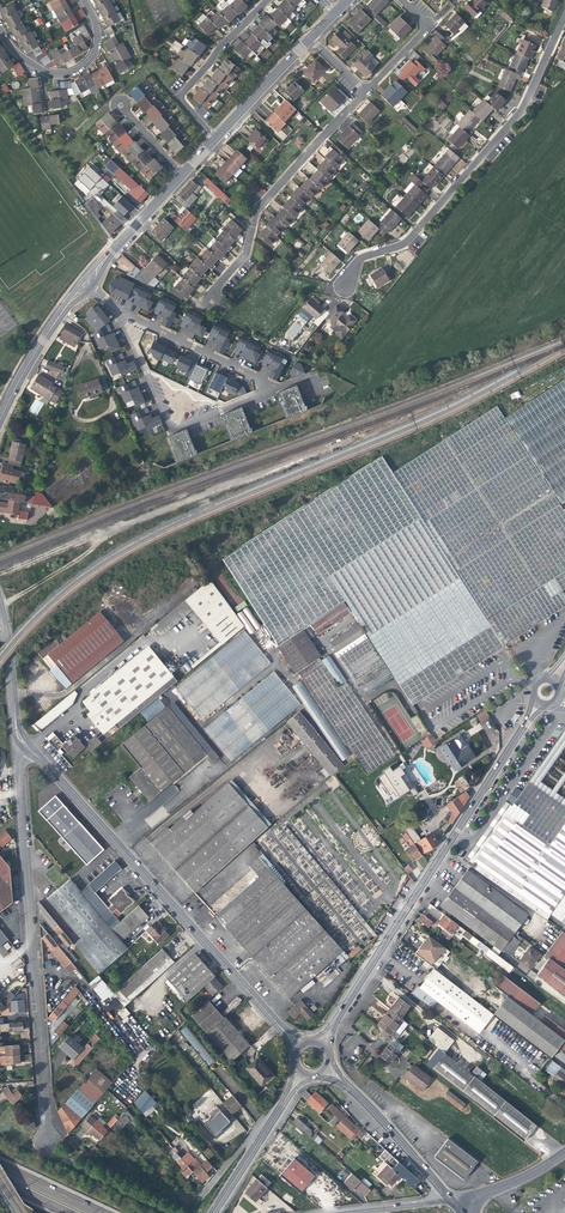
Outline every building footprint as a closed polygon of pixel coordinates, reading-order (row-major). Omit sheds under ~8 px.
[(66,2),(65,0),(52,0),(46,4),(50,12),(50,11),(66,2)] [(109,0),(106,0),(96,6),(98,9),(100,13),(112,6),(109,0)] [(245,4),(242,0),(235,0),(234,2),(232,0),(229,0),(227,3),(239,15),(240,16),(244,11),(248,7),(245,4)] [(278,9),(290,21),(296,16),(292,12),(295,9),(294,8),(287,0),(285,0),(282,3),(277,8),(278,9)] [(377,14),(388,2),(386,0),(373,0),(367,5),(370,8),(367,11),(373,18),(377,14)] [(479,11),(486,4),(482,0),(473,0),(471,2),(469,5),(468,4),(465,7),(473,15),(478,9),(479,11)] [(541,7),(553,12),(558,0),(557,0),(544,0),(541,7)] [(235,19),(239,15),(227,3),(225,1),(220,7),(223,9),(220,13),(228,21),(230,23),(235,19)] [(69,7),(68,6),(66,2),(50,11),(55,19),(58,17),(71,10),(69,7)] [(3,8),(0,10),(0,11),(2,15),(4,18),(16,11),(12,3),(3,8)] [(116,13),(112,6),(100,13),(102,16),(104,20),(116,13)] [(73,14),(74,17),(83,12),(82,9),(73,14)] [(275,12),(270,17),(278,25),(280,27),(283,24),(286,27),(292,22),(290,21),(278,9),(275,12)] [(478,9),(473,15),(477,18),(482,13),(479,11),(478,9)] [(74,17),(73,14),(72,12),(71,10),(58,17),(62,24),(74,17)] [(20,18),(16,11),(4,18),(6,22),(8,25),(20,18)] [(224,25),(228,21),(220,13),(218,11),(215,15),(211,11),(206,16),(217,27),(219,29),(224,25)] [(369,20),(360,11),(358,12),(359,13),(357,15),(356,14),(353,17),(348,23),(357,32),(369,20)] [(74,17),(76,20),(85,15),(83,12),(74,17)] [(121,21),(116,13),(104,20),(106,24),(108,28),(111,26),(121,21)] [(467,23),(457,13),(451,19),(445,25),(454,33),(464,23),(466,24),(467,23)] [(213,31),(217,27),(206,16),(204,14),(199,19),(202,22),(199,26),(209,36),(213,31)] [(377,14),(373,18),(383,27),(386,24),(377,14)] [(260,25),(272,37),(278,31),(274,28),(278,25),(270,17),(268,15),(264,19),(259,24),(260,25)] [(37,26),(43,22),(40,17),(34,21),(37,26)] [(76,20),(74,17),(62,24),(66,31),(79,24),(77,22),(76,20)] [(24,25),(20,18),(8,25),(10,29),(12,32),(24,25)] [(401,38),(409,30),(403,25),(404,24),(398,18),(389,27),(401,38)] [(77,28),(79,32),(86,28),(84,24),(77,28)] [(28,33),(24,25),(12,32),(14,36),(16,40),(18,38),(28,33)] [(252,34),(261,43),(265,40),(268,43),(270,42),(273,39),(273,38),(272,37),(260,25),(256,29),(252,33),(252,34)] [(21,43),(22,46),(35,39),(31,31),(28,33),(18,38),(21,43)] [(340,48),(348,40),(339,32),(335,36),(332,40),(340,48)] [(431,38),(433,40),(436,38),(444,45),(448,41),(438,32),(431,38)] [(244,43),(255,54),(258,56),(263,51),(259,48),(263,44),(261,43),(252,34),(249,38),(244,43)] [(77,46),(84,42),(83,39),(81,36),(80,35),(73,39),(77,46)] [(203,51),(207,47),(192,36),(185,47),(198,56),(199,57),(203,51)] [(436,38),(433,40),(429,45),(423,51),(432,59),(436,55),(444,46),(444,45),(436,38)] [(27,53),(32,50),(38,47),(39,46),(35,39),(22,46),(25,49),(27,53)] [(104,43),(108,51),(116,47),(111,39),(104,43)] [(523,39),(517,53),(529,58),(531,59),(533,55),(531,55),(533,52),(536,45),(523,39)] [(178,52),(183,46),(175,40),(170,47),(178,52)] [(272,44),(270,42),(268,43),(265,40),(261,43),(263,44),(267,49),(272,44)] [(348,40),(340,48),(337,51),(344,58),(354,47),(348,40)] [(250,59),(255,54),(244,43),(242,41),(238,45),(233,50),(243,59),(246,56),(250,59)] [(89,50),(84,42),(77,46),(69,50),(73,58),(81,53),(89,50)] [(123,43),(116,47),(108,51),(110,55),(112,58),(126,49),(123,43)] [(564,63),(564,43),(561,51),(557,59),(558,60),(564,63)] [(195,61),(198,56),(185,47),(184,46),(176,56),(190,66),(191,67),(195,61)] [(49,52),(53,59),(61,55),(57,48),(49,52)] [(116,66),(124,62),(131,58),(126,49),(112,58),(114,62),(116,66)] [(69,50),(61,55),(53,59),(57,67),(66,62),(73,58),(69,50)] [(371,55),(367,51),(354,65),(360,70),(365,76),(374,67),(367,60),(371,55)] [(526,66),(529,58),(517,53),(516,53),(510,66),(509,66),(507,69),(520,75),(522,71),(523,72),(526,66)] [(186,71),(190,66),(176,56),(175,55),(168,66),(182,76),(186,71)] [(436,55),(432,59),(437,64),(440,60),(436,55)] [(8,58),(0,64),(0,70),(2,73),(12,67),(13,66),(11,62),(8,58)] [(223,64),(219,69),(233,79),(234,80),(241,69),(226,59),(223,64)] [(412,63),(419,71),(421,73),(425,69),(415,60),(412,63)] [(314,81),(323,71),(321,69),(322,67),(315,61),(310,66),(304,72),(314,81)] [(414,76),(419,71),(412,63),(410,61),(405,66),(400,71),(401,72),(402,74),(406,77),(415,86),(419,82),(414,76)] [(124,62),(116,66),(121,74),(129,70),(124,62)] [(103,69),(99,71),(106,83),(113,79),(106,67),(103,69)] [(214,74),(210,79),(224,89),(225,89),(233,79),(219,69),(218,69),(214,74)] [(518,79),(520,75),(507,69),(506,69),(498,86),(510,92),(513,84),(516,78),(518,79)] [(95,73),(91,75),(98,87),(98,88),(106,83),(99,71),(95,73)] [(90,91),(98,87),(91,75),(89,73),(86,75),(82,77),(89,89),(90,91)] [(81,93),(89,89),(82,77),(79,79),(75,81),(81,93)] [(29,79),(30,88),(39,87),(38,78),(29,79)] [(205,83),(202,88),(215,98),(217,99),(224,89),(210,79),(209,78),(205,83)] [(135,99),(138,103),(150,93),(151,92),(142,81),(129,93),(135,99)] [(304,91),(295,82),(289,87),(285,92),(293,101),(304,91)] [(393,106),(406,93),(394,82),(390,86),(392,88),(389,90),(383,96),(393,106)] [(39,87),(30,88),(22,89),(23,97),(40,95),(39,91),(39,87)] [(208,108),(215,98),(202,88),(201,87),(197,92),(193,98),(208,108)] [(345,98),(333,87),(320,100),(332,112),(339,104),(345,98)] [(52,101),(60,99),(68,98),(67,89),(65,90),(61,90),(50,92),(51,96),(52,101)] [(495,92),(486,103),(492,108),(496,111),(501,105),(505,101),(495,92)] [(150,93),(138,103),(137,104),(141,109),(145,113),(146,112),(158,102),(150,93)] [(406,93),(393,106),(397,109),(409,96),(406,93)] [(25,106),(32,105),(41,104),(40,99),(40,95),(23,97),(25,106)] [(60,99),(52,101),(53,110),(61,109),(60,99)] [(280,107),(274,113),(284,122),(296,109),(286,100),(280,107)] [(488,114),(492,108),(486,103),(483,100),(472,112),(479,118),(481,121),(488,114)] [(158,102),(146,112),(150,117),(155,122),(166,112),(168,111),(159,101),(158,102)] [(443,111),(447,105),(442,101),(438,107),(443,111)] [(379,111),(370,102),(364,108),(358,115),(367,124),(379,111)] [(41,104),(32,105),(33,114),(42,113),(41,104)] [(456,124),(459,127),(469,135),(472,132),(469,130),(473,125),(479,118),(472,112),(469,110),(456,124)] [(166,112),(155,122),(153,123),(158,128),(162,132),(173,122),(174,121),(166,112)] [(286,123),(284,122),(274,113),(271,117),(266,123),(277,133),(286,123)] [(397,117),(414,133),(417,130),(400,113),(397,117)] [(104,134),(105,133),(116,124),(112,119),(108,114),(95,124),(104,134)] [(49,116),(50,125),(60,124),(58,115),(49,116)] [(50,125),(49,116),(45,117),(40,117),(42,131),(51,129),(50,125)] [(116,124),(105,133),(113,143),(125,133),(126,132),(122,127),(118,122),(116,124)] [(173,122),(162,132),(160,133),(165,139),(169,143),(181,133),(182,132),(173,122)] [(362,132),(353,123),(345,130),(337,139),(346,148),(362,132)] [(463,142),(469,135),(459,127),(447,140),(457,149),(463,142)] [(268,140),(258,130),(254,135),(253,134),(251,136),(248,140),(252,143),(251,145),(254,148),(258,149),(263,143),(264,145),(268,140)] [(125,133),(113,143),(112,144),(121,154),(122,153),(133,143),(130,139),(125,133)] [(181,133),(169,143),(168,144),(172,149),(176,154),(189,143),(181,133)] [(133,143),(122,153),(130,162),(131,161),(143,151),(139,147),(135,142),(133,143)] [(328,154),(324,158),(335,168),(343,159),(330,147),(327,151),(329,153),(328,154)] [(143,151),(131,161),(140,171),(141,170),(153,160),(149,156),(144,150),(143,151)] [(215,175),(224,184),(230,178),(247,159),(238,151),(234,154),(226,163),(219,170),(215,175)] [(446,153),(433,167),(443,176),(450,168),(456,161),(446,153)] [(321,165),(316,169),(327,179),(336,169),(335,168),(324,158),(323,158),(320,161),(322,163),(321,165)] [(129,187),(131,184),(134,181),(131,178),(111,159),(105,165),(129,187)] [(154,159),(153,160),(141,170),(149,179),(162,168),(158,164),(154,159)] [(433,167),(421,181),(424,184),(430,189),(433,185),(434,186),(438,181),(443,176),(433,167)] [(313,175),(309,180),(319,188),(320,189),(328,180),(327,179),(316,169),(315,168),(312,172),(314,174),(313,175)] [(409,180),(411,182),(419,189),(424,184),(421,181),(414,175),(409,180)] [(304,184),(299,188),(309,197),(310,198),(319,188),(309,180),(306,177),(303,180),(305,182),(304,184)] [(209,187),(211,189),(215,185),(207,178),(204,181),(209,187)] [(230,178),(224,184),(228,187),(234,182),(230,178)] [(186,187),(194,195),(201,187),(192,180),(186,187)] [(368,184),(365,181),(360,187),(363,190),(368,184)] [(426,195),(419,189),(411,182),(404,191),(407,194),(419,204),(423,199),(426,195)] [(145,191),(137,183),(133,187),(129,192),(140,203),(143,199),(145,200),(146,199),(147,198),(145,197),(148,194),(145,191)] [(231,200),(215,185),(211,189),(227,204),(231,200)] [(294,192),(290,197),(301,207),(309,197),(299,188),(296,185),(292,189),(295,191),(294,192)] [(194,195),(186,187),(181,192),(175,199),(182,206),(185,209),(186,209),(197,197),(194,195)] [(97,193),(94,197),(119,219),(122,215),(97,193)] [(413,210),(419,204),(407,194),(395,207),(407,217),(413,210)] [(113,205),(124,217),(134,208),(122,196),(113,205)] [(286,203),(282,207),(293,217),(302,207),(301,207),(290,197),(289,196),(285,199),(288,201),(286,203)] [(86,204),(98,219),(101,217),(98,212),(101,209),(93,199),(86,204)] [(279,213),(275,217),(285,226),(286,227),(294,218),(293,217),(282,207),(281,206),(278,209),(280,212),(279,213)] [(382,223),(393,211),(389,208),(379,220),(382,223)] [(179,225),(190,213),(186,209),(185,209),(181,213),(179,216),(177,218),(173,215),(170,217),(179,225)] [(211,211),(208,214),(214,220),(217,216),(211,211)] [(393,211),(382,223),(378,228),(385,234),(389,229),(390,230),(395,225),(401,219),(393,211)] [(179,225),(185,230),(196,218),(190,213),(179,225)] [(101,225),(110,234),(116,229),(121,223),(112,214),(101,225)] [(269,221),(265,226),(276,236),(285,226),(275,217),(272,214),(269,218),(271,220),(269,221)] [(173,228),(163,219),(159,224),(152,232),(161,241),(173,228)] [(373,234),(378,228),(368,219),(357,232),(367,241),(373,234)] [(234,239),(237,235),(239,233),(242,230),(231,220),(223,229),(224,230),(234,239)] [(277,237),(276,236),(265,226),(264,225),(261,228),(263,230),(261,232),(258,236),(269,246),(277,237)] [(227,249),(230,246),(232,244),(235,240),(234,239),(224,230),(216,240),(217,241),(227,249)] [(358,240),(348,232),(337,244),(347,253),(352,247),(358,240)] [(219,260),(223,256),(224,254),(228,250),(227,249),(217,241),(208,250),(218,259),(219,260)] [(210,268),(213,264),(215,262),(218,259),(208,250),(207,249),(199,259),(208,267),(210,268)] [(340,261),(330,252),(319,264),(329,273),(335,267),(340,261)] [(151,261),(145,267),(154,276),(166,264),(157,255),(151,261)] [(120,260),(131,270),(132,271),(135,268),(123,257),(120,260)] [(200,277),(203,273),(205,271),(208,267),(199,259),(198,258),(189,267),(190,268),(200,277)] [(154,276),(145,267),(144,266),(140,270),(137,274),(133,278),(146,285),(154,276)] [(193,287),(196,283),(198,281),(201,278),(200,277),(190,268),(182,278),(183,279),(193,287)] [(389,280),(382,268),(377,271),(370,275),(377,287),(389,280)] [(126,275),(133,278),(137,274),(134,271),(133,272),(132,271),(131,270),(129,272),(126,275)] [(149,291),(119,276),(117,279),(114,278),(111,282),(110,286),(109,292),(111,293),(116,295),(122,284),(124,285),(120,293),(128,297),(130,292),(136,295),(135,299),(133,303),(137,305),(137,306),(144,309),(148,311),(152,302),(146,298),(149,291)] [(187,293),(189,294),(190,292),(194,288),(193,287),(183,279),(172,292),(181,300),(184,296),(187,293)] [(130,292),(128,297),(126,300),(129,301),(131,302),(133,298),(135,299),(136,295),(130,292)] [(176,304),(161,296),(157,304),(164,307),(162,311),(160,316),(164,318),(160,324),(165,327),(168,328),(176,313),(173,311),(176,304)] [(318,304),(311,298),(302,308),(315,319),(324,309),(318,304)] [(164,307),(157,304),(153,312),(155,314),(158,315),(160,310),(162,311),(164,307)] [(87,317),(85,319),(95,332),(100,329),(107,323),(102,316),(95,321),(93,320),(103,312),(98,306),(92,308),(89,310),(87,312),(85,314),(87,317)] [(333,324),(334,323),(340,315),(342,312),(335,306),(325,318),(333,324)] [(203,317),(187,309),(184,317),(191,320),(189,325),(187,329),(191,331),(190,331),(196,334),(202,337),(206,327),(200,324),(203,317)] [(110,321),(103,312),(93,320),(95,321),(102,316),(107,323),(110,321)] [(346,320),(340,328),(337,332),(335,334),(341,339),(356,320),(352,317),(349,314),(345,319),(346,320)] [(334,323),(340,328),(346,320),(345,319),(340,315),(334,323)] [(187,324),(189,325),(191,320),(184,317),(180,325),(183,327),(185,328),(187,324)] [(230,330),(215,322),(211,330),(217,333),(216,337),(214,341),(218,343),(214,350),(219,352),(222,354),(230,339),(227,337),(230,330)] [(292,338),(302,328),(296,322),(285,332),(292,338)] [(107,323),(100,329),(103,337),(107,335),(107,333),(111,331),(109,327),(107,323)] [(330,327),(337,332),(340,328),(334,323),(333,324),(330,327)] [(74,346),(82,333),(67,325),(64,331),(61,336),(68,341),(67,342),(74,346)] [(191,340),(194,334),(180,327),(178,333),(191,340)] [(95,332),(92,333),(100,349),(107,346),(111,352),(120,348),(117,342),(115,337),(114,337),(112,333),(107,335),(103,337),(100,329),(95,332)] [(214,336),(216,337),(217,333),(211,330),(207,338),(209,339),(212,341),(214,336)] [(257,343),(241,335),(238,343),(244,346),(242,350),(241,354),(245,356),(245,357),(250,360),(256,363),(260,354),(254,350),(257,343)] [(146,372),(150,370),(136,339),(132,341),(146,372)] [(156,343),(151,340),(146,351),(157,356),(162,345),(156,343)] [(242,350),(244,346),(238,343),(234,351),(237,353),(239,354),(240,350),(242,350)] [(171,350),(165,348),(160,358),(171,364),(176,353),(171,350)] [(271,378),(276,380),(284,365),(281,363),(284,356),(269,348),(265,356),(272,359),(270,363),(268,368),(272,369),(269,376),(271,378)] [(74,355),(70,353),(65,364),(69,365),(74,355)] [(121,353),(113,357),(116,364),(120,362),(119,360),(123,358),(122,355),(121,353)] [(188,359),(181,355),(176,366),(187,371),(185,374),(190,376),(196,363),(188,359)] [(268,362),(270,363),(272,359),(265,356),(261,364),(266,367),(268,362)] [(120,373),(116,364),(113,357),(105,360),(112,376),(120,373)] [(120,362),(116,364),(120,373),(121,376),(137,369),(135,363),(133,361),(127,364),(125,360),(120,362)] [(48,361),(46,368),(62,374),(65,367),(48,361)] [(301,364),(296,361),(290,373),(296,376),(300,374),(305,372),(301,364)] [(201,365),(196,363),(190,376),(189,379),(200,384),(207,370),(204,368),(201,366),(201,365)] [(221,375),(216,372),(209,387),(220,393),(222,388),(227,378),(221,375)] [(30,388),(45,397),(46,395),(51,398),(57,388),(52,385),(53,383),(39,375),(35,380),(30,388)] [(233,380),(227,378),(222,388),(233,394),(235,393),(240,383),(233,380)] [(78,386),(80,390),(83,389),(86,397),(102,392),(98,379),(78,386)] [(133,400),(129,391),(128,389),(132,387),(136,385),(136,384),(134,380),(118,388),(125,403),(133,400)] [(505,418),(559,503),(564,499),(564,380),(505,418)] [(284,406),(289,417),(307,410),(307,409),(307,405),(305,405),(298,388),(294,389),(293,386),(288,388),(279,392),(282,400),(280,401),(282,407),(284,406)] [(133,389),(129,391),(133,400),(136,407),(145,402),(143,398),(140,391),(139,391),(137,387),(133,389)] [(495,406),(393,472),(504,645),(538,623),(564,606),(564,594),(563,591),(562,590),(564,588),(564,515),(495,406)] [(147,407),(138,411),(141,418),(146,416),(145,414),(149,412),(148,409),(147,407)] [(229,428),(234,440),(252,432),(252,431),(252,428),(250,427),(243,410),(239,411),(238,408),(232,411),(224,414),(227,422),(225,423),(224,423),(227,429),(229,428)] [(138,431),(146,427),(141,418),(138,411),(130,415),(138,431)] [(146,416),(141,418),(146,427),(147,430),(162,423),(160,419),(159,415),(152,419),(150,414),(146,416)] [(178,433),(169,436),(172,445),(169,446),(171,451),(174,450),(179,462),(197,454),(197,450),(196,450),(188,432),(184,434),(183,431),(178,433)] [(11,452),(8,463),(14,465),(20,467),(26,444),(23,444),(15,442),(13,441),(11,452)] [(293,519),(412,704),(502,646),(383,461),(293,519)] [(13,468),(14,465),(8,463),(4,462),(2,471),(1,475),(3,476),(1,482),(9,484),(10,482),(18,484),(21,471),(13,468)] [(9,501),(20,502),(25,503),(26,495),(5,492),(5,494),(0,493),(0,499),(9,501)] [(26,495),(25,503),(33,504),(34,496),(26,495)] [(9,501),(9,503),(0,502),(0,512),(18,514),(19,511),(20,502),(9,501)] [(28,512),(19,511),(18,514),(18,519),(27,520),(28,512)] [(277,646),(310,624),(343,601),(293,519),(220,562),(232,580),(248,603),(252,609),(268,633),(273,640),(275,643),(277,646)] [(185,599),(193,609),(216,636),(222,644),(244,626),(235,612),(210,579),(185,599)] [(164,633),(193,609),(185,599),(142,634),(145,637),(164,633)] [(310,624),(311,625),(344,603),(343,601),(310,624)] [(266,646),(273,640),(268,633),(252,609),(248,603),(240,609),(266,646)] [(351,613),(344,603),(311,625),(318,635),(351,613)] [(240,609),(235,612),(262,652),(275,643),(273,640),(266,646),(240,609)] [(124,640),(99,611),(60,643),(56,638),(38,653),(51,669),(56,665),(62,672),(71,683),(124,640)] [(329,642),(336,652),(365,633),(359,623),(329,642)] [(296,673),(321,656),(304,630),(278,647),(288,661),(296,673)] [(202,722),(271,664),(244,631),(174,688),(202,722)] [(368,637),(365,633),(336,652),(334,654),(337,657),(368,637)] [(192,668),(222,644),(216,636),(186,661),(192,668)] [(384,662),(368,638),(338,658),(354,682),(384,662)] [(115,724),(115,725),(173,677),(174,676),(170,671),(166,667),(171,662),(164,654),(159,659),(153,651),(156,649),(153,645),(150,647),(149,646),(82,701),(106,731),(115,724)] [(329,655),(321,660),(338,686),(345,680),(346,680),(329,655)] [(363,768),(392,810),(397,807),(399,810),(404,817),(426,802),(398,760),(345,680),(338,686),(321,660),(319,658),(297,673),(346,745),(348,744),(363,768)] [(175,667),(171,662),(166,667),(170,671),(175,667)] [(275,672),(205,729),(231,762),(301,704),(275,672)] [(349,750),(346,745),(298,676),(287,684),(301,704),(339,757),(349,750)] [(177,681),(173,677),(115,725),(119,729),(177,681)] [(38,730),(39,731),(73,703),(78,690),(77,688),(31,725),(36,731),(38,730)] [(149,801),(207,754),(168,706),(122,744),(140,767),(129,776),(138,787),(149,801)] [(486,710),(477,713),(480,721),(489,718),(486,710)] [(331,777),(334,774),(344,765),(343,764),(299,711),(286,722),(331,777)] [(63,743),(55,735),(49,740),(48,741),(51,744),(56,749),(63,743)] [(91,752),(102,743),(96,735),(85,744),(91,752)] [(84,747),(74,736),(63,745),(74,757),(84,747)] [(461,765),(467,762),(466,760),(473,755),(467,746),(460,750),(452,739),(442,746),(449,757),(447,758),(454,769),(461,765)] [(440,747),(447,758),(449,757),(442,746),(440,747)] [(212,749),(207,754),(214,762),(219,758),(212,749)] [(323,768),(320,770),(326,777),(329,775),(323,768)] [(470,786),(469,785),(464,778),(459,781),(465,789),(468,787),(470,786)] [(232,779),(228,782),(268,826),(271,823),(232,779)] [(460,792),(465,789),(459,781),(455,784),(456,785),(457,787),(460,792)] [(195,892),(214,875),(221,869),(238,853),(246,846),(252,841),(268,826),(228,782),(208,800),(193,813),(190,810),(183,816),(186,819),(182,822),(180,819),(169,829),(167,827),(150,842),(168,862),(193,890),(195,892)] [(508,804),(503,811),(546,842),(549,837),(563,817),(523,789),(520,787),(508,804)] [(447,821),(451,824),(469,796),(466,791),(447,803),(449,807),(453,812),(447,821)] [(55,795),(38,811),(86,864),(103,849),(85,829),(55,795)] [(414,843),(421,854),(435,846),(438,842),(435,837),(429,828),(417,835),(404,817),(399,810),(396,812),(397,814),(395,816),(401,825),(414,843)] [(416,858),(421,854),(414,843),(401,825),(395,816),(391,811),(387,814),(406,842),(407,841),(411,845),(404,850),(412,861),(416,858)] [(563,817),(549,837),(546,842),(503,811),(470,859),(472,861),(469,864),(470,865),(508,892),(516,898),(519,894),(564,926),(564,815),(563,817)] [(4,829),(0,833),(0,846),(11,837),(9,834),(4,829)] [(258,852),(255,847),(250,852),(254,856),(258,852)] [(303,866),(297,868),(300,871),(304,871),(309,875),(309,878),(317,884),(321,882),(326,882),(324,876),(325,874),(324,869),(326,866),(326,861),(325,861),(325,853),(320,855),(318,854),(316,857),(315,857),(306,851),(302,848),(302,856),(296,858),(298,862),(300,859),(300,864),(303,866)] [(249,866),(259,877),(269,868),(272,865),(263,854),(249,866)] [(0,855),(0,911),(12,901),(12,895),(10,872),(10,867),(0,855)] [(398,861),(403,868),(406,866),(401,858),(398,861)] [(121,869),(115,861),(80,892),(112,929),(120,922),(116,917),(120,913),(126,908),(125,908),(128,905),(128,906),(133,901),(129,896),(128,897),(125,894),(126,893),(122,888),(116,893),(117,893),(114,895),(109,900),(112,903),(108,906),(95,892),(121,869)] [(406,866),(403,868),(407,873),(409,872),(412,870),(408,864),(406,866)] [(286,882),(272,865),(269,868),(284,884),(286,882)] [(238,942),(252,957),(306,908),(284,884),(269,868),(259,877),(215,916),(238,942)] [(223,871),(221,869),(214,875),(216,877),(223,871)] [(461,878),(454,887),(515,932),(517,934),(519,932),(517,930),(528,914),(467,869),(461,878)] [(128,949),(122,941),(112,929),(80,892),(69,879),(57,890),(54,892),(47,898),(80,939),(73,944),(98,974),(128,949)] [(440,906),(501,951),(502,949),(512,936),(515,932),(454,887),(451,891),(440,906)] [(204,897),(198,890),(196,892),(201,899),(204,897)] [(63,941),(58,945),(62,951),(72,942),(38,901),(39,920),(45,919),(63,941)] [(138,905),(120,922),(112,929),(122,941),(148,917),(138,905)] [(342,949),(306,908),(252,957),(272,980),(274,981),(289,998),(335,957),(341,963),(349,957),(347,955),(342,949)] [(430,924),(434,928),(436,924),(434,923),(427,917),(422,914),(422,913),(418,919),(420,921),(428,927),(430,924)] [(429,914),(427,917),(434,923),(437,920),(429,914)] [(450,935),(458,925),(444,914),(441,918),(436,924),(450,935)] [(156,921),(154,923),(147,930),(159,944),(169,935),(164,930),(156,921)] [(65,966),(71,961),(62,951),(58,945),(47,932),(40,923),(41,937),(49,948),(54,954),(58,958),(65,966)] [(450,935),(436,924),(434,928),(445,936),(444,937),(449,940),(452,937),(450,935)] [(0,929),(0,950),(5,956),(9,953),(2,944),(8,939),(0,929)] [(462,934),(483,950),(486,953),(489,949),(465,930),(462,934)] [(564,969),(564,933),(564,932),(548,957),(550,959),(564,969)] [(438,942),(429,935),(421,945),(420,946),(415,953),(430,965),(435,969),(450,951),(444,947),(438,942)] [(502,949),(510,955),(520,943),(512,936),(502,949)] [(349,953),(351,955),(353,953),(354,955),(361,950),(358,946),(349,953)] [(543,955),(530,946),(518,962),(525,967),(530,970),(536,962),(537,963),(543,955)] [(162,948),(143,966),(117,988),(125,997),(170,957),(162,948)] [(187,1001),(204,986),(214,977),(215,976),(199,959),(195,954),(167,979),(187,1001)] [(550,959),(539,974),(564,994),(564,969),(550,959)] [(72,962),(71,961),(65,966),(69,972),(75,966),(72,962)] [(427,977),(419,987),(437,1001),(479,1033),(493,1014),(434,969),(427,977)] [(95,991),(96,992),(100,996),(106,1005),(116,997),(113,992),(105,983),(104,983),(98,976),(89,983),(95,991)] [(10,990),(11,991),(15,995),(16,994),(26,983),(26,982),(21,977),(10,990)] [(222,987),(214,977),(204,986),(213,995),(218,990),(222,987)] [(505,977),(497,988),(502,991),(509,997),(532,1014),(540,1003),(510,981),(505,977)] [(312,980),(300,989),(303,993),(315,984),(312,980)] [(431,1009),(437,1001),(419,987),(417,985),(411,993),(431,1009)] [(79,991),(75,986),(62,1001),(47,1018),(49,1019),(52,1022),(59,1014),(63,1010),(73,998),(79,991)] [(10,1000),(15,995),(11,991),(3,1000),(2,999),(0,1000),(0,1012),(10,1000)] [(23,993),(16,994),(15,995),(10,1000),(11,1009),(9,1009),(9,1013),(19,1012),(19,1014),(25,1014),(24,1005),(23,993)] [(395,1002),(390,1009),(401,1018),(410,1006),(399,997),(395,1002)] [(542,1022),(538,1019),(532,1014),(509,997),(495,1016),(505,1023),(552,1059),(561,1047),(564,1050),(564,1040),(542,1022)] [(191,1016),(206,1033),(223,1017),(208,1000),(191,1016)] [(287,1012),(290,1015),(294,1019),(300,1013),(307,1020),(313,1014),(300,1000),(287,1012)] [(238,1003),(225,1016),(227,1019),(241,1006),(238,1003)] [(124,1021),(131,1015),(125,1007),(117,1012),(124,1021)] [(381,1019),(377,1024),(388,1033),(394,1038),(396,1039),(408,1023),(401,1018),(390,1009),(386,1014),(385,1016),(382,1020),(381,1019)] [(249,1043),(227,1019),(225,1016),(223,1017),(206,1033),(207,1034),(204,1037),(212,1046),(215,1043),(230,1060),(249,1043)] [(546,1016),(542,1022),(564,1040),(564,1030),(546,1016)] [(448,1017),(445,1020),(463,1033),(465,1030),(448,1017)] [(60,1036),(68,1026),(62,1021),(54,1031),(60,1036)] [(3,1024),(1,1024),(2,1031),(14,1030),(14,1032),(19,1032),(19,1030),(23,1030),(22,1022),(9,1023),(3,1024)] [(209,1065),(215,1060),(185,1026),(179,1032),(209,1065)] [(437,1027),(428,1039),(439,1047),(444,1052),(447,1049),(454,1041),(437,1027)] [(95,1034),(87,1043),(83,1048),(73,1059),(69,1063),(75,1068),(83,1058),(85,1059),(88,1057),(86,1055),(100,1039),(95,1034)] [(67,1053),(73,1059),(83,1048),(80,1046),(69,1036),(60,1047),(67,1053)] [(390,1063),(404,1046),(396,1039),(394,1038),(388,1046),(380,1055),(390,1063)] [(189,1046),(186,1042),(181,1046),(184,1050),(189,1046)] [(6,1056),(19,1055),(19,1049),(19,1045),(0,1046),(0,1051),(5,1051),(6,1056)] [(158,1049),(154,1045),(149,1050),(153,1054),(158,1049)] [(357,1046),(356,1047),(356,1048),(355,1048),(354,1051),(354,1053),(359,1055),(362,1048),(357,1046)] [(439,1047),(426,1063),(440,1075),(524,1141),(532,1132),(537,1125),(476,1077),(471,1073),(451,1057),(444,1052),(439,1047)] [(145,1052),(136,1060),(138,1063),(141,1066),(151,1059),(145,1052)] [(19,1055),(6,1056),(0,1056),(0,1061),(0,1064),(14,1063),(20,1063),(19,1055)] [(256,1059),(248,1066),(246,1068),(261,1085),(271,1076),(261,1064),(256,1059)] [(554,1077),(561,1067),(551,1060),(545,1070),(554,1077)] [(432,1078),(414,1064),(404,1077),(421,1092),(428,1083),(432,1078)] [(477,1067),(471,1073),(476,1077),(482,1071),(477,1067)] [(96,1068),(87,1078),(104,1093),(113,1082),(96,1068)] [(562,1068),(554,1077),(564,1085),(559,1091),(564,1095),(564,1070),(562,1068)] [(67,1099),(58,1110),(68,1133),(104,1093),(87,1078),(67,1099)] [(1,1090),(9,1100),(11,1104),(22,1097),(19,1093),(17,1091),(18,1090),(17,1087),(10,1092),(9,1089),(8,1086),(4,1089),(3,1088),(1,1090)] [(328,1103),(315,1091),(312,1094),(311,1095),(305,1090),(302,1094),(301,1095),(307,1100),(306,1100),(319,1112),(328,1103)] [(443,1097),(461,1110),(466,1104),(448,1091),(443,1097)] [(146,1092),(135,1103),(144,1115),(157,1105),(146,1092)] [(241,1106),(232,1095),(223,1103),(232,1114),(236,1110),(241,1106)] [(336,1127),(351,1140),(356,1136),(358,1138),(363,1133),(353,1124),(338,1110),(331,1105),(327,1109),(341,1121),(336,1127)] [(221,1111),(205,1124),(215,1135),(222,1128),(230,1121),(221,1111)] [(96,1121),(92,1117),(90,1116),(82,1125),(83,1126),(91,1133),(100,1140),(101,1139),(108,1131),(106,1129),(103,1126),(105,1124),(99,1118),(96,1121)] [(107,1124),(109,1125),(111,1127),(113,1125),(118,1119),(114,1116),(107,1124)] [(296,1117),(292,1122),(303,1131),(307,1126),(301,1122),(296,1117)] [(25,1129),(35,1128),(34,1118),(24,1120),(25,1129)] [(303,1131),(309,1137),(313,1132),(307,1126),(303,1131)] [(318,1136),(314,1140),(318,1145),(323,1140),(318,1136)] [(470,1169),(476,1160),(447,1138),(441,1145),(433,1156),(462,1178),(470,1169)] [(99,1150),(95,1146),(87,1155),(86,1156),(89,1160),(99,1150)] [(195,1150),(205,1161),(207,1159),(197,1148),(195,1150)] [(213,1154),(208,1148),(204,1152),(209,1158),(213,1154)] [(82,1150),(78,1153),(83,1159),(86,1156),(87,1155),(82,1150)] [(189,1175),(193,1172),(191,1169),(187,1165),(183,1160),(176,1152),(175,1153),(174,1152),(173,1153),(174,1154),(172,1156),(175,1159),(176,1158),(178,1161),(177,1162),(182,1168),(182,1169),(183,1169),(180,1171),(187,1179),(188,1177),(189,1175)] [(385,1152),(379,1158),(388,1165),(400,1176),(414,1189),(420,1183),(416,1179),(385,1152)] [(194,1159),(190,1154),(183,1160),(187,1165),(194,1159)] [(314,1176),(293,1158),(278,1175),(285,1180),(299,1192),(303,1188),(314,1176)] [(209,1171),(214,1167),(207,1159),(205,1161),(202,1163),(209,1171)] [(196,1164),(191,1169),(193,1172),(202,1182),(208,1176),(204,1171),(199,1166),(198,1167),(196,1164)] [(395,1181),(400,1176),(388,1165),(376,1178),(389,1188),(395,1181)] [(339,1175),(345,1181),(351,1173),(346,1168),(339,1175)] [(365,1196),(371,1190),(352,1173),(344,1182),(353,1190),(355,1187),(360,1191),(365,1196)] [(271,1183),(263,1177),(260,1181),(268,1187),(271,1183)] [(244,1193),(255,1202),(260,1195),(262,1193),(267,1188),(256,1179),(246,1191),(244,1193)] [(420,1183),(414,1189),(417,1192),(418,1191),(423,1186),(421,1184),(420,1183)] [(254,1203),(255,1202),(244,1193),(246,1191),(243,1189),(241,1192),(254,1203)]
